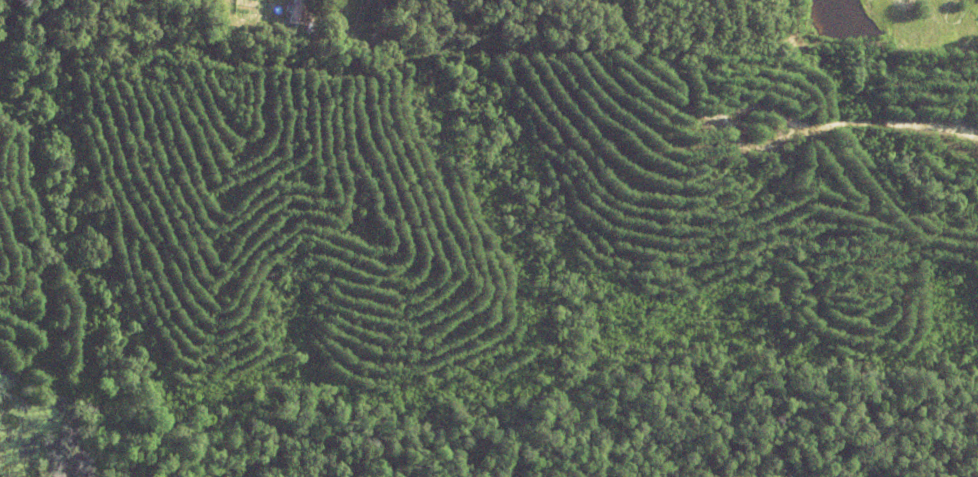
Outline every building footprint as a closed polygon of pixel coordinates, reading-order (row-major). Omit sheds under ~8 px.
[(286,8),(288,0),(304,0),(298,23),(288,21),(291,10),(286,8)]
